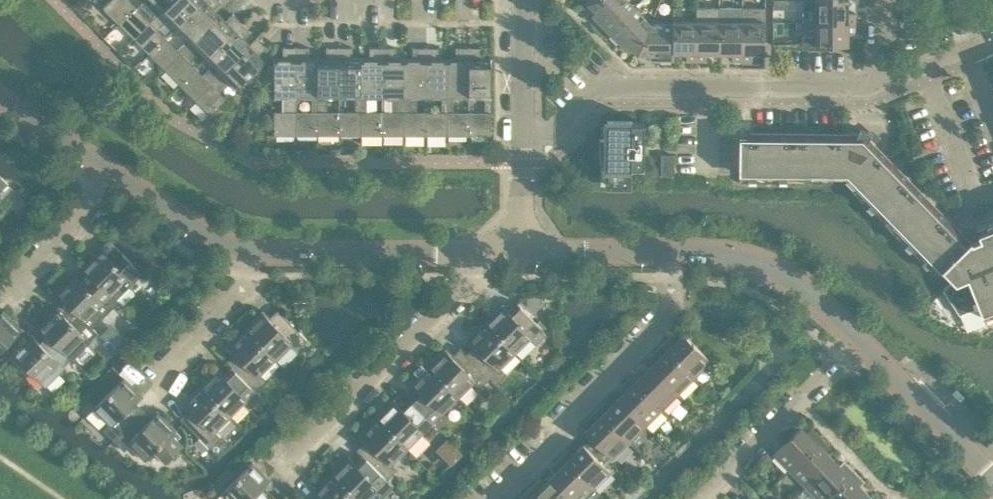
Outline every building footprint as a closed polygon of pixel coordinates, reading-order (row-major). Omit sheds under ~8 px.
[(141,0),(111,0),(103,7),(118,23),(141,0)] [(118,23),(133,38),(172,0),(148,0),(156,8),(147,18),(136,7),(143,0),(141,0),(118,23)] [(149,53),(166,37),(157,28),(167,19),(175,27),(202,0),(172,0),(133,38),(149,53)] [(220,0),(202,0),(175,27),(187,39),(177,48),(166,37),(149,53),(165,69),(219,14),(213,9),(221,1),(220,0)] [(628,0),(596,0),(587,4),(595,12),(591,15),(609,33),(635,7),(628,0)] [(815,21),(854,22),(854,12),(847,12),(848,0),(802,0),(802,8),(816,8),(815,21)] [(630,47),(637,55),(650,23),(651,23),(635,7),(609,33),(626,50),(630,47)] [(673,7),(673,23),(674,23),(673,52),(674,52),(674,53),(686,53),(686,60),(696,60),(696,21),(682,21),(682,7),(673,7)] [(719,53),(720,7),(696,7),(696,21),(696,60),(706,60),(706,53),(719,53)] [(742,21),(728,21),(728,7),(720,7),(719,53),(731,53),(731,60),(742,60),(743,21),(742,21)] [(765,7),(756,7),(742,7),(742,21),(743,21),(742,60),(752,60),(752,53),(765,53),(765,7)] [(165,69),(179,84),(196,67),(190,61),(199,52),(206,58),(242,22),(233,13),(225,20),(219,14),(165,69)] [(854,22),(815,21),(815,36),(802,36),(802,45),(847,45),(847,32),(854,32),(854,22)] [(250,45),(249,45),(244,39),(251,32),(242,22),(206,58),(212,65),(203,74),(196,67),(179,84),(195,99),(250,45)] [(673,23),(651,23),(650,23),(637,55),(648,55),(648,59),(674,60),(674,53),(674,52),(673,52),(674,23),(673,23)] [(259,55),(267,47),(257,37),(249,45),(250,45),(195,99),(210,115),(227,98),(220,91),(230,82),(237,89),(265,61),(259,55)] [(274,134),(297,135),(297,111),(296,111),(296,98),(297,98),(297,47),(283,47),(283,58),(274,59),(274,98),(283,98),(283,111),(274,111),(274,134)] [(309,47),(297,47),(297,98),(312,98),(312,111),(297,111),(297,135),(318,135),(318,58),(309,58),(309,47)] [(326,58),(318,58),(318,135),(340,135),(340,111),(327,111),(327,98),(340,98),(340,47),(326,47),(326,58)] [(361,58),(352,58),(352,47),(340,47),(340,98),(355,98),(355,111),(340,111),(340,135),(361,135),(361,58)] [(369,58),(361,58),(361,135),(382,135),(382,111),(366,111),(366,98),(382,98),(382,47),(369,47),(369,58)] [(395,47),(382,47),(382,98),(391,98),(391,111),(382,111),(382,135),(404,135),(404,58),(395,58),(395,47)] [(412,58),(404,58),(404,135),(426,135),(426,111),(416,111),(416,98),(426,98),(426,47),(412,47),(412,58)] [(439,47),(426,47),(426,98),(441,98),(441,111),(426,111),(426,135),(448,135),(447,58),(439,58),(439,47)] [(448,135),(469,135),(469,111),(452,111),(452,98),(470,98),(470,47),(455,47),(455,58),(447,58),(448,135)] [(469,111),(469,135),(490,135),(491,58),(482,58),(482,47),(470,47),(470,98),(484,98),(484,111),(469,111)] [(606,137),(600,137),(600,139),(600,149),(601,159),(602,168),(605,177),(607,186),(631,186),(631,181),(631,167),(643,167),(644,155),(644,147),(644,122),(632,121),(632,119),(607,118),(607,121),(606,137)] [(739,179),(757,179),(757,174),(780,174),(780,179),(811,180),(811,174),(846,175),(870,199),(866,203),(886,224),(890,220),(910,240),(906,244),(928,267),(932,263),(940,271),(942,269),(952,279),(943,289),(959,314),(979,306),(983,317),(992,313),(992,220),(985,223),(987,227),(977,231),(977,232),(979,238),(971,241),(969,235),(969,236),(967,234),(875,143),(875,142),(874,140),(873,141),(869,137),(871,132),(868,131),(859,128),(857,132),(849,132),(749,131),(749,136),(741,136),(741,135),(740,135),(739,135),(739,173),(739,179)] [(661,155),(661,176),(674,176),(674,155),(661,155)] [(83,266),(96,279),(116,299),(134,281),(133,281),(142,272),(122,253),(114,262),(101,248),(83,266)] [(119,302),(116,299),(96,279),(88,287),(75,274),(57,292),(78,313),(93,328),(119,302)] [(502,304),(484,322),(515,352),(530,338),(536,343),(547,332),(517,302),(508,311),(502,304)] [(98,332),(93,328),(78,313),(70,322),(57,309),(39,326),(52,339),(71,358),(72,359),(90,342),(89,341),(98,332)] [(262,311),(245,329),(275,359),(290,344),(296,350),(307,339),(277,309),(268,318),(262,311)] [(3,311),(0,314),(0,349),(21,328),(3,311)] [(459,347),(495,384),(506,373),(500,367),(515,352),(484,322),(467,339),(473,345),(466,353),(460,347),(459,347)] [(226,361),(261,397),(262,396),(256,390),(266,380),(260,374),(275,359),(245,329),(227,346),(234,353),(226,361)] [(668,338),(661,345),(693,377),(710,360),(683,333),(673,343),(668,338)] [(71,358),(52,339),(44,348),(31,335),(13,352),(46,385),(64,368),(63,367),(71,358)] [(693,377),(661,345),(654,351),(659,356),(650,366),(677,393),(693,377)] [(445,349),(434,360),(427,366),(458,397),(473,382),(479,388),(489,378),(495,384),(459,347),(451,356),(445,349)] [(199,385),(230,416),(245,401),(251,407),(261,397),(226,361),(225,361),(231,367),(223,375),(217,368),(199,385)] [(458,397),(427,366),(410,384),(416,390),(408,398),(438,428),(449,418),(443,412),(458,397)] [(661,409),(677,393),(650,366),(640,375),(635,370),(629,377),(661,409)] [(113,440),(143,409),(135,401),(142,395),(124,377),(93,408),(109,423),(103,429),(113,440)] [(645,425),(661,409),(629,377),(622,383),(627,388),(618,398),(645,425)] [(230,416),(199,385),(182,403),(189,409),(180,418),(210,448),(221,437),(215,431),(230,416)] [(438,428),(408,398),(400,406),(394,400),(376,417),(407,448),(421,433),(427,439),(438,428)] [(596,409),(629,441),(645,425),(618,398),(608,407),(603,402),(596,409)] [(143,409),(113,440),(124,450),(130,444),(145,460),(154,451),(165,462),(182,445),(171,434),(176,429),(158,411),(151,418),(143,409)] [(612,458),(629,441),(596,409),(590,416),(595,421),(584,431),(594,440),(590,444),(606,459),(609,456),(612,458)] [(407,448),(376,417),(359,434),(365,441),(357,449),(393,485),(387,479),(398,469),(392,463),(407,448)] [(773,453),(790,470),(822,437),(816,431),(811,436),(800,425),(773,453)] [(790,470),(806,486),(833,459),(824,449),(829,444),(822,437),(790,470)] [(561,455),(593,488),(610,471),(602,463),(606,459),(590,444),(587,447),(583,444),(573,454),(568,449),(561,455)] [(356,498),(367,498),(376,490),(382,496),(393,485),(357,449),(356,449),(362,455),(355,463),(348,456),(331,474),(356,498)] [(550,476),(572,498),(582,498),(593,488),(561,455),(554,462),(559,467),(550,476)] [(819,498),(825,498),(854,470),(848,463),(842,468),(833,459),(806,486),(819,498)] [(264,486),(270,480),(252,462),(222,492),(228,498),(267,498),(272,494),(264,486)] [(825,498),(868,498),(864,494),(866,492),(856,482),(861,477),(854,470),(825,498)] [(331,474),(313,491),(320,497),(318,498),(356,498),(331,474)] [(529,487),(540,498),(572,498),(550,476),(541,486),(535,481),(529,487)] [(529,487),(522,494),(527,498),(540,498),(529,487)]
